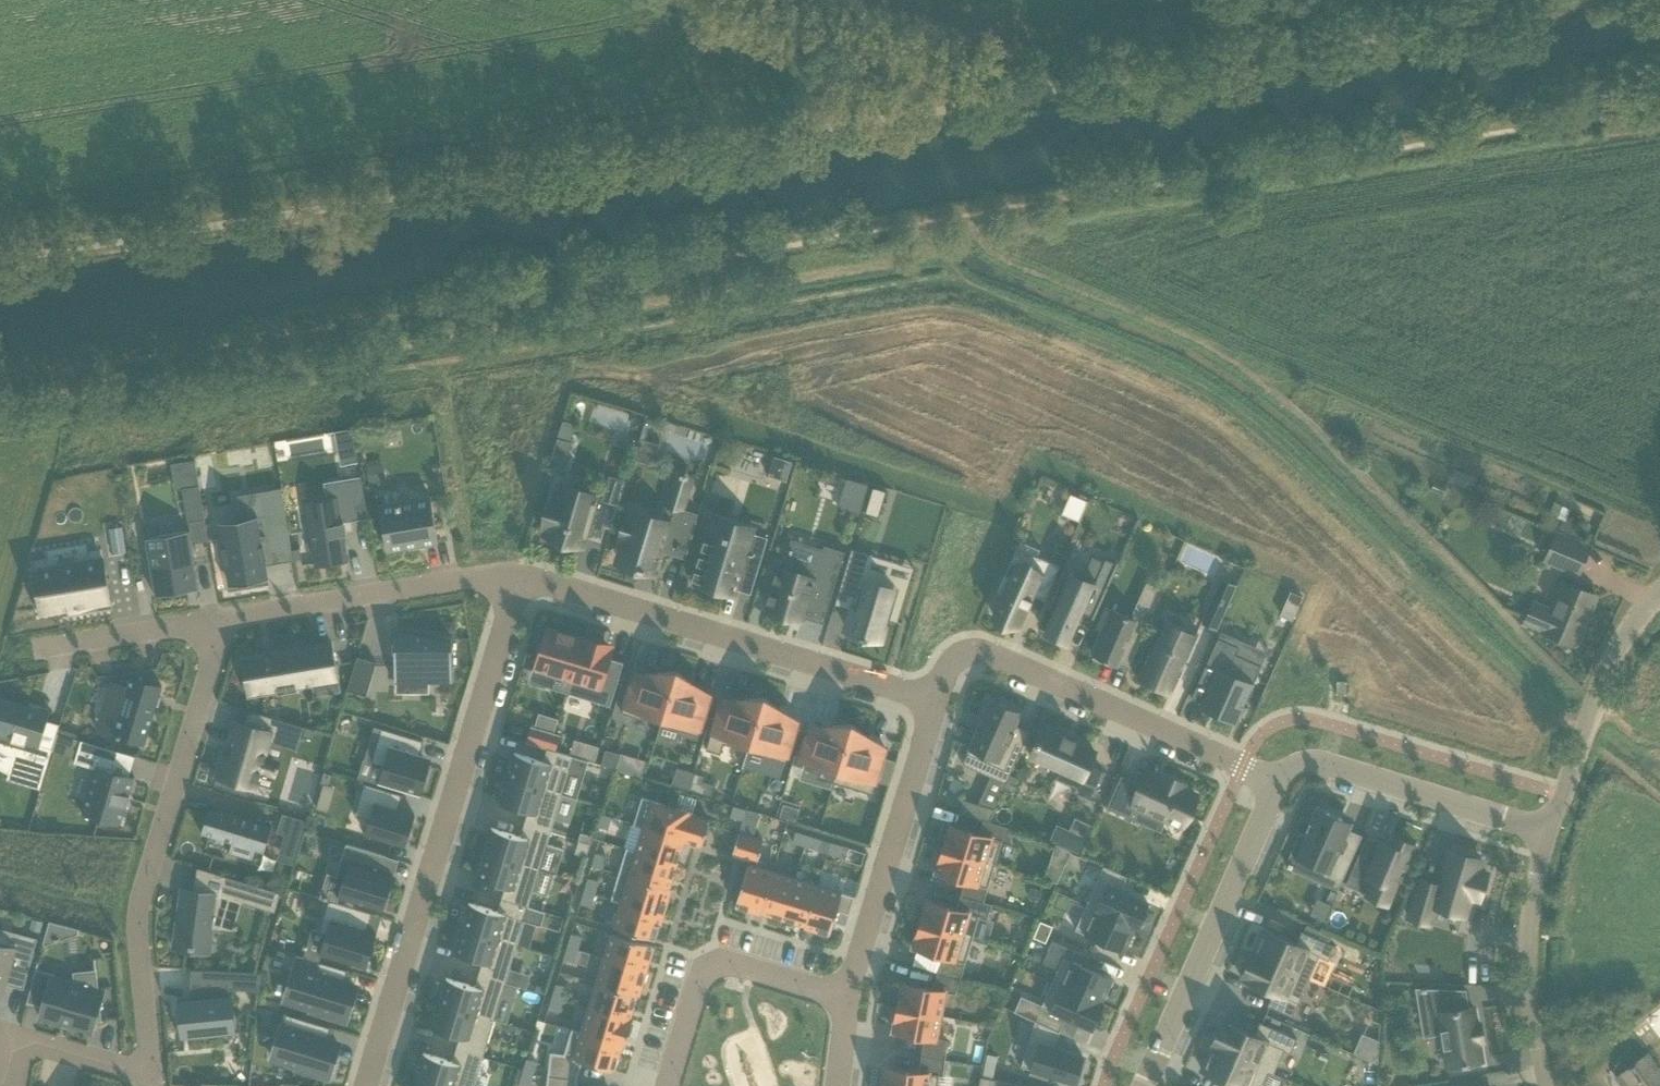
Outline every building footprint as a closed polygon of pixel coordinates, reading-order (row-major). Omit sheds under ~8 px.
[(557,438),(570,442),(575,424),(562,420),(557,438)] [(640,438),(634,459),(649,463),(656,443),(640,438)] [(355,450),(343,453),(345,464),(358,462),(355,450)] [(774,456),(768,476),(786,482),(792,462),(774,456)] [(367,466),(366,466),(366,470),(369,483),(381,481),(378,464),(377,460),(366,462),(367,466)] [(560,485),(555,499),(553,498),(544,527),(547,528),(544,535),(555,539),(555,540),(554,542),(571,547),(571,545),(571,544),(583,547),(585,540),(601,544),(606,528),(612,530),(627,481),(609,475),(604,494),(607,495),(606,499),(560,485)] [(329,500),(304,504),(314,564),(348,559),(344,534),(345,534),(345,532),(343,533),(342,525),(344,525),(344,523),(342,524),(342,522),(367,518),(361,478),(326,484),(329,500)] [(848,479),(839,506),(858,512),(867,485),(848,479)] [(1434,482),(1431,490),(1443,495),(1447,487),(1434,482)] [(204,520),(199,486),(182,489),(188,523),(204,520)] [(873,487),(865,513),(879,517),(886,491),(873,487)] [(242,521),(220,525),(230,583),(266,577),(264,565),(293,560),(281,488),(271,489),(272,492),(257,495),(260,510),(241,513),(242,521)] [(1072,495),(1063,514),(1079,521),(1088,502),(1072,495)] [(407,544),(422,542),(422,545),(438,542),(430,496),(428,496),(429,501),(401,506),(401,503),(396,504),(396,507),(381,509),(381,504),(379,505),(386,551),(408,547),(407,544)] [(1571,509),(1553,502),(1548,514),(1566,521),(1571,509)] [(645,569),(654,572),(655,568),(657,569),(657,567),(656,567),(658,559),(659,559),(660,558),(658,558),(660,551),(685,559),(699,513),(667,504),(662,521),(633,513),(632,518),(628,517),(621,540),(625,541),(619,561),(638,567),(638,568),(644,570),(645,569)] [(189,531),(145,538),(147,551),(155,596),(199,589),(191,544),(189,531)] [(1555,531),(1543,560),(1580,575),(1592,547),(1555,531)] [(756,574),(767,538),(751,533),(747,543),(710,532),(707,541),(704,540),(701,549),(704,550),(702,556),(699,555),(697,565),(700,565),(698,571),(695,571),(692,580),(695,581),(694,584),(734,596),(742,570),(756,574)] [(824,545),(816,570),(787,561),(784,569),(779,568),(766,610),(791,618),(793,614),(823,623),(845,551),(824,545)] [(851,549),(835,604),(854,610),(847,631),(859,634),(859,636),(865,638),(866,636),(878,640),(884,618),(898,622),(909,583),(886,576),(883,587),(864,581),(872,555),(851,549)] [(993,615),(1019,626),(1027,607),(1029,607),(1029,606),(1028,605),(1030,599),(1032,600),(1033,599),(1031,598),(1033,594),(1045,600),(1060,567),(1036,556),(1030,570),(1016,564),(1010,577),(1005,574),(997,593),(1002,595),(993,615)] [(1092,618),(1093,619),(1118,563),(1116,562),(1116,563),(1105,558),(1095,582),(1093,581),(1093,582),(1073,573),(1073,572),(1071,571),(1063,590),(1059,588),(1060,587),(1058,586),(1048,609),(1050,609),(1050,608),(1054,610),(1044,633),(1046,633),(1046,632),(1067,641),(1066,642),(1068,643),(1082,612),(1092,617),(1092,618)] [(59,567),(38,570),(40,584),(45,613),(111,602),(111,601),(110,601),(103,559),(83,562),(59,567)] [(1105,607),(1094,630),(1101,633),(1092,654),(1095,655),(1094,658),(1108,664),(1109,662),(1116,664),(1121,652),(1133,658),(1163,590),(1146,582),(1130,618),(1105,607)] [(1596,596),(1576,588),(1566,584),(1554,611),(1532,602),(1523,623),(1575,645),(1596,596)] [(1231,599),(1214,592),(1200,623),(1217,630),(1231,599)] [(1284,608),(1280,615),(1292,621),(1295,613),(1284,608)] [(1164,622),(1165,619),(1149,653),(1148,653),(1148,654),(1150,655),(1147,660),(1145,659),(1145,660),(1146,661),(1138,679),(1170,693),(1178,675),(1179,676),(1180,675),(1178,674),(1180,668),(1182,669),(1183,668),(1182,667),(1197,633),(1196,633),(1195,636),(1164,622)] [(583,638),(582,638),(547,627),(535,669),(549,673),(545,686),(546,686),(566,693),(583,638)] [(394,654),(394,683),(452,683),(452,638),(450,637),(432,635),(395,630),(394,644),(394,645),(394,654)] [(610,706),(623,662),(603,656),(606,643),(582,636),(582,638),(583,638),(566,693),(610,706)] [(1207,664),(1192,698),(1202,702),(1200,706),(1217,714),(1236,722),(1253,684),(1261,666),(1235,655),(1238,647),(1218,638),(1207,664)] [(249,694),(316,683),(315,678),(339,674),(333,643),(243,658),(249,694)] [(357,656),(347,690),(366,696),(376,662),(357,656)] [(660,725),(676,671),(657,671),(655,678),(634,671),(632,678),(621,713),(660,725)] [(692,682),(676,671),(660,725),(699,736),(709,701),(711,695),(690,688),(692,682)] [(111,680),(96,730),(144,745),(162,685),(130,676),(128,685),(111,680)] [(1336,681),(1336,694),(1346,695),(1346,682),(1336,681)] [(8,774),(6,779),(40,789),(51,752),(52,750),(40,747),(40,745),(38,745),(47,713),(48,710),(49,708),(30,702),(29,705),(2,697),(1,699),(0,704),(0,769),(8,774)] [(748,751),(764,697),(745,698),(743,704),(722,698),(720,705),(706,750),(720,754),(724,744),(748,751)] [(779,708),(764,697),(748,751),(786,763),(797,728),(799,721),(777,715),(779,708)] [(975,733),(961,767),(1004,786),(1027,734),(1013,728),(1019,716),(1012,713),(1013,710),(999,704),(998,707),(989,703),(981,721),(979,720),(973,732),(975,733)] [(256,790),(270,742),(297,750),(305,727),(249,710),(245,722),(236,720),(226,752),(224,751),(216,778),(256,790)] [(837,773),(851,724),(832,724),(830,731),(809,725),(807,731),(798,761),(836,772),(837,773)] [(836,772),(833,782),(872,794),(876,781),(888,785),(895,761),(883,757),(884,754),(886,748),(865,741),(867,735),(851,724),(837,773),(836,772)] [(531,725),(526,742),(547,748),(555,751),(560,734),(531,725)] [(306,727),(303,736),(312,739),(315,730),(306,727)] [(381,728),(371,761),(384,765),(379,781),(420,794),(428,766),(431,758),(419,755),(423,741),(381,728)] [(1073,792),(1091,799),(1103,772),(1087,764),(1094,750),(1075,741),(1076,739),(1064,734),(1063,736),(1045,728),(1039,741),(1038,740),(1036,745),(1037,745),(1031,758),(1060,771),(1056,779),(1075,787),(1073,792)] [(52,750),(51,752),(75,759),(74,762),(95,769),(82,812),(84,812),(120,823),(125,807),(126,807),(127,805),(125,805),(128,796),(129,796),(130,795),(129,794),(134,778),(132,778),(128,777),(108,771),(114,750),(81,740),(76,739),(57,733),(52,750)] [(590,744),(586,758),(595,761),(599,747),(590,744)] [(514,752),(506,777),(562,794),(574,757),(555,751),(547,748),(543,761),(514,752)] [(605,749),(601,765),(615,769),(620,754),(605,749)] [(677,767),(672,784),(689,790),(694,772),(677,767)] [(324,771),(320,783),(330,786),(333,774),(324,771)] [(1108,807),(1136,820),(1141,808),(1182,826),(1196,795),(1182,788),(1183,785),(1163,776),(1160,781),(1154,778),(1154,776),(1147,773),(1141,786),(1121,777),(1108,807)] [(562,794),(506,777),(499,802),(528,811),(524,823),(551,832),(562,794)] [(701,782),(698,793),(711,797),(714,786),(701,782)] [(365,834),(405,846),(405,845),(404,844),(413,816),(414,816),(414,815),(397,809),(401,795),(364,784),(355,814),(370,819),(366,833),(365,833),(365,834)] [(684,839),(683,840),(702,845),(709,820),(693,815),(693,813),(642,797),(633,825),(643,828),(644,827),(684,839)] [(994,809),(964,800),(960,813),(984,820),(989,821),(994,809)] [(783,805),(780,817),(794,821),(798,809),(783,805)] [(264,852),(272,826),(209,807),(201,833),(232,842),(228,853),(252,860),(255,850),(264,852)] [(733,807),(730,817),(743,821),(746,811),(733,807)] [(1301,835),(1292,854),(1325,868),(1319,880),(1337,888),(1336,889),(1337,890),(1362,835),(1348,829),(1350,824),(1342,820),(1326,813),(1317,810),(1305,837),(1301,835)] [(746,811),(743,821),(755,825),(758,814),(746,811)] [(300,839),(306,820),(282,813),(277,832),(300,839)] [(601,813),(597,826),(607,829),(611,816),(601,813)] [(942,849),(995,864),(1002,841),(1010,844),(1014,829),(989,821),(984,820),(980,834),(950,825),(947,835),(942,849)] [(551,832),(524,823),(520,836),(491,827),(484,852),(540,869),(551,832)] [(643,828),(636,850),(636,852),(676,864),(683,840),(684,839),(644,827),(643,828)] [(796,828),(793,839),(806,843),(809,832),(796,828)] [(809,832),(806,843),(818,846),(822,836),(809,832)] [(581,833),(579,840),(582,841),(591,844),(593,836),(581,833)] [(738,834),(732,855),(749,860),(748,864),(735,906),(761,914),(761,912),(760,912),(772,872),(755,866),(756,862),(757,862),(763,841),(738,834)] [(1071,836),(1066,848),(1078,853),(1083,841),(1071,836)] [(1401,874),(1404,868),(1405,868),(1408,862),(1407,862),(1414,846),(1391,836),(1387,845),(1367,836),(1345,884),(1367,894),(1371,883),(1393,892),(1399,880),(1400,881),(1402,875),(1401,874)] [(844,843),(832,839),(828,849),(841,853),(844,843)] [(582,841),(578,854),(579,854),(587,856),(591,844),(582,841)] [(339,896),(383,910),(393,875),(382,872),(387,856),(346,844),(336,877),(344,880),(339,896)] [(626,847),(619,874),(669,889),(669,888),(676,864),(636,852),(636,850),(626,847)] [(995,864),(942,849),(938,862),(939,862),(936,872),(965,881),(961,895),(983,902),(995,864)] [(1420,879),(1409,917),(1429,923),(1434,907),(1463,916),(1464,916),(1470,897),(1474,886),(1483,889),(1487,874),(1478,871),(1481,859),(1448,850),(1438,884),(1420,879)] [(540,869),(484,852),(476,877),(505,886),(502,899),(528,907),(540,869)] [(595,853),(591,865),(602,868),(606,856),(595,853)] [(1048,866),(1044,879),(1057,883),(1062,871),(1048,866)] [(1103,866),(1086,905),(1135,926),(1135,927),(1136,928),(1148,902),(1120,890),(1126,876),(1103,866)] [(220,930),(229,898),(275,912),(281,893),(197,867),(191,888),(195,889),(194,894),(181,892),(173,944),(189,946),(189,947),(194,948),(194,947),(210,949),(213,929),(220,930)] [(772,872),(760,912),(761,912),(783,918),(795,878),(772,872)] [(669,889),(619,874),(611,900),(621,903),(621,902),(663,914),(671,888),(669,888),(669,889)] [(588,878),(584,890),(594,893),(598,881),(588,878)] [(795,878),(783,918),(804,925),(805,925),(817,885),(795,878)] [(804,925),(804,927),(830,934),(833,922),(846,926),(855,896),(817,885),(805,925),(804,925)] [(584,890),(580,903),(591,906),(594,893),(584,890)] [(1335,894),(1331,892),(1325,905),(1330,907),(1335,894)] [(924,910),(920,924),(972,939),(979,916),(987,919),(992,904),(983,902),(961,895),(957,909),(927,900),(924,910)] [(469,902),(461,927),(517,944),(524,919),(541,924),(545,912),(528,907),(502,899),(498,911),(469,902)] [(366,930),(371,913),(329,900),(319,931),(327,934),(321,952),(320,952),(320,953),(366,967),(366,966),(365,966),(375,933),(366,930)] [(621,902),(621,903),(614,926),(655,939),(663,914),(621,902)] [(1086,905),(1075,929),(1124,951),(1135,927),(1135,926),(1086,905)] [(32,919),(30,929),(41,932),(44,922),(32,919)] [(79,933),(80,929),(49,921),(42,944),(45,945),(79,933)] [(1040,921),(1037,929),(1049,935),(1052,926),(1040,921)] [(972,939),(920,924),(916,937),(916,938),(913,947),(942,956),(937,973),(960,980),(972,939)] [(517,944),(461,927),(453,952),(483,961),(479,974),(506,982),(517,944)] [(3,983),(24,989),(37,938),(0,928),(0,993),(3,983)] [(1037,929),(1033,937),(1045,943),(1049,935),(1037,929)] [(1264,930),(1254,953),(1253,954),(1309,979),(1319,956),(1328,961),(1335,945),(1301,931),(1295,944),(1264,930)] [(571,933),(567,946),(578,949),(581,937),(571,933)] [(612,933),(604,957),(646,970),(653,945),(612,933)] [(1054,941),(1044,962),(1058,968),(1052,982),(1101,1004),(1102,1003),(1112,979),(1085,967),(1090,957),(1077,951),(1054,941)] [(1471,964),(1438,963),(1439,945),(1389,943),(1388,977),(1471,980),(1471,964)] [(1349,944),(1345,955),(1357,960),(1361,950),(1349,944)] [(567,946),(563,959),(574,962),(578,949),(567,946)] [(1253,954),(1254,953),(1252,953),(1241,978),(1273,992),(1267,1005),(1292,1016),(1309,979),(1253,954)] [(349,998),(353,985),(346,983),(349,971),(297,955),(284,998),(313,1006),(311,1011),(347,1022),(353,1000),(349,998)] [(604,957),(597,982),(636,995),(636,996),(638,996),(646,970),(604,957)] [(43,1007),(41,1014),(92,1029),(94,1021),(101,1020),(101,1021),(102,1021),(100,1001),(102,995),(99,994),(96,969),(73,972),(73,977),(74,984),(66,985),(53,981),(55,973),(36,968),(27,1002),(43,1007)] [(177,1000),(181,1038),(234,1033),(230,989),(257,991),(258,973),(189,969),(188,999),(177,1000)] [(900,993),(897,1007),(940,1015),(945,992),(955,994),(960,980),(937,973),(932,989),(902,983),(901,993),(900,993)] [(446,977),(438,1002),(494,1019),(506,982),(479,974),(475,986),(446,977)] [(597,982),(589,1007),(629,1020),(629,1018),(636,996),(636,995),(597,982)] [(1052,982),(1041,1007),(1091,1029),(1103,1003),(1102,1003),(1101,1004),(1052,982)] [(556,984),(552,996),(562,999),(566,987),(556,984)] [(1466,990),(1431,988),(1435,1014),(1430,1014),(1433,1035),(1441,1033),(1447,1067),(1482,1061),(1473,1007),(1469,1007),(1466,990)] [(552,996),(548,1009),(559,1012),(562,999),(552,996)] [(494,1019),(438,1002),(431,1027),(460,1036),(456,1049),(483,1057),(494,1019)] [(589,1007),(582,1032),(581,1032),(621,1045),(621,1046),(625,1047),(633,1020),(629,1018),(629,1020),(589,1007)] [(940,1015),(897,1007),(895,1021),(893,1031),(924,1037),(922,1055),(945,1058),(947,1041),(936,1039),(940,1015)] [(332,1055),(336,1042),(328,1040),(332,1028),(284,1014),(271,1056),(295,1063),(294,1068),(329,1079),(336,1057),(332,1055)] [(1035,1020),(1021,1066),(1031,1069),(1029,1073),(1047,1079),(1048,1075),(1074,1083),(1083,1056),(1054,1047),(1059,1031),(1035,1020)] [(1211,1047),(1212,1047),(1212,1046),(1268,1071),(1268,1072),(1273,1074),(1284,1051),(1290,1053),(1297,1039),(1259,1022),(1254,1036),(1222,1022),(1211,1047)] [(581,1032),(582,1032),(572,1029),(564,1054),(550,1052),(547,1076),(577,1079),(582,1061),(614,1071),(621,1046),(621,1045),(581,1032)] [(1355,1053),(1375,1059),(1380,1039),(1360,1034),(1355,1053)] [(1212,1047),(1202,1070),(1233,1084),(1232,1085),(1261,1085),(1268,1072),(1268,1071),(1212,1046),(1212,1047)] [(456,1049),(452,1061),(423,1052),(415,1080),(436,1085),(474,1085),(483,1057),(456,1049)] [(1634,1085),(1659,1085),(1659,1067),(1650,1053),(1627,1069),(1637,1084),(1634,1085)] [(997,1056),(987,1054),(984,1066),(994,1068),(997,1056)] [(883,1085),(938,1085),(939,1075),(943,1076),(945,1058),(922,1055),(920,1072),(886,1068),(884,1078),(883,1085)] [(526,1058),(522,1071),(533,1074),(537,1062),(526,1058)] [(519,1084),(526,1085),(530,1085),(533,1074),(522,1071),(519,1084)] [(547,1076),(546,1085),(577,1085),(577,1079),(547,1076)] [(979,1085),(994,1085),(995,1081),(981,1078),(979,1085)]
